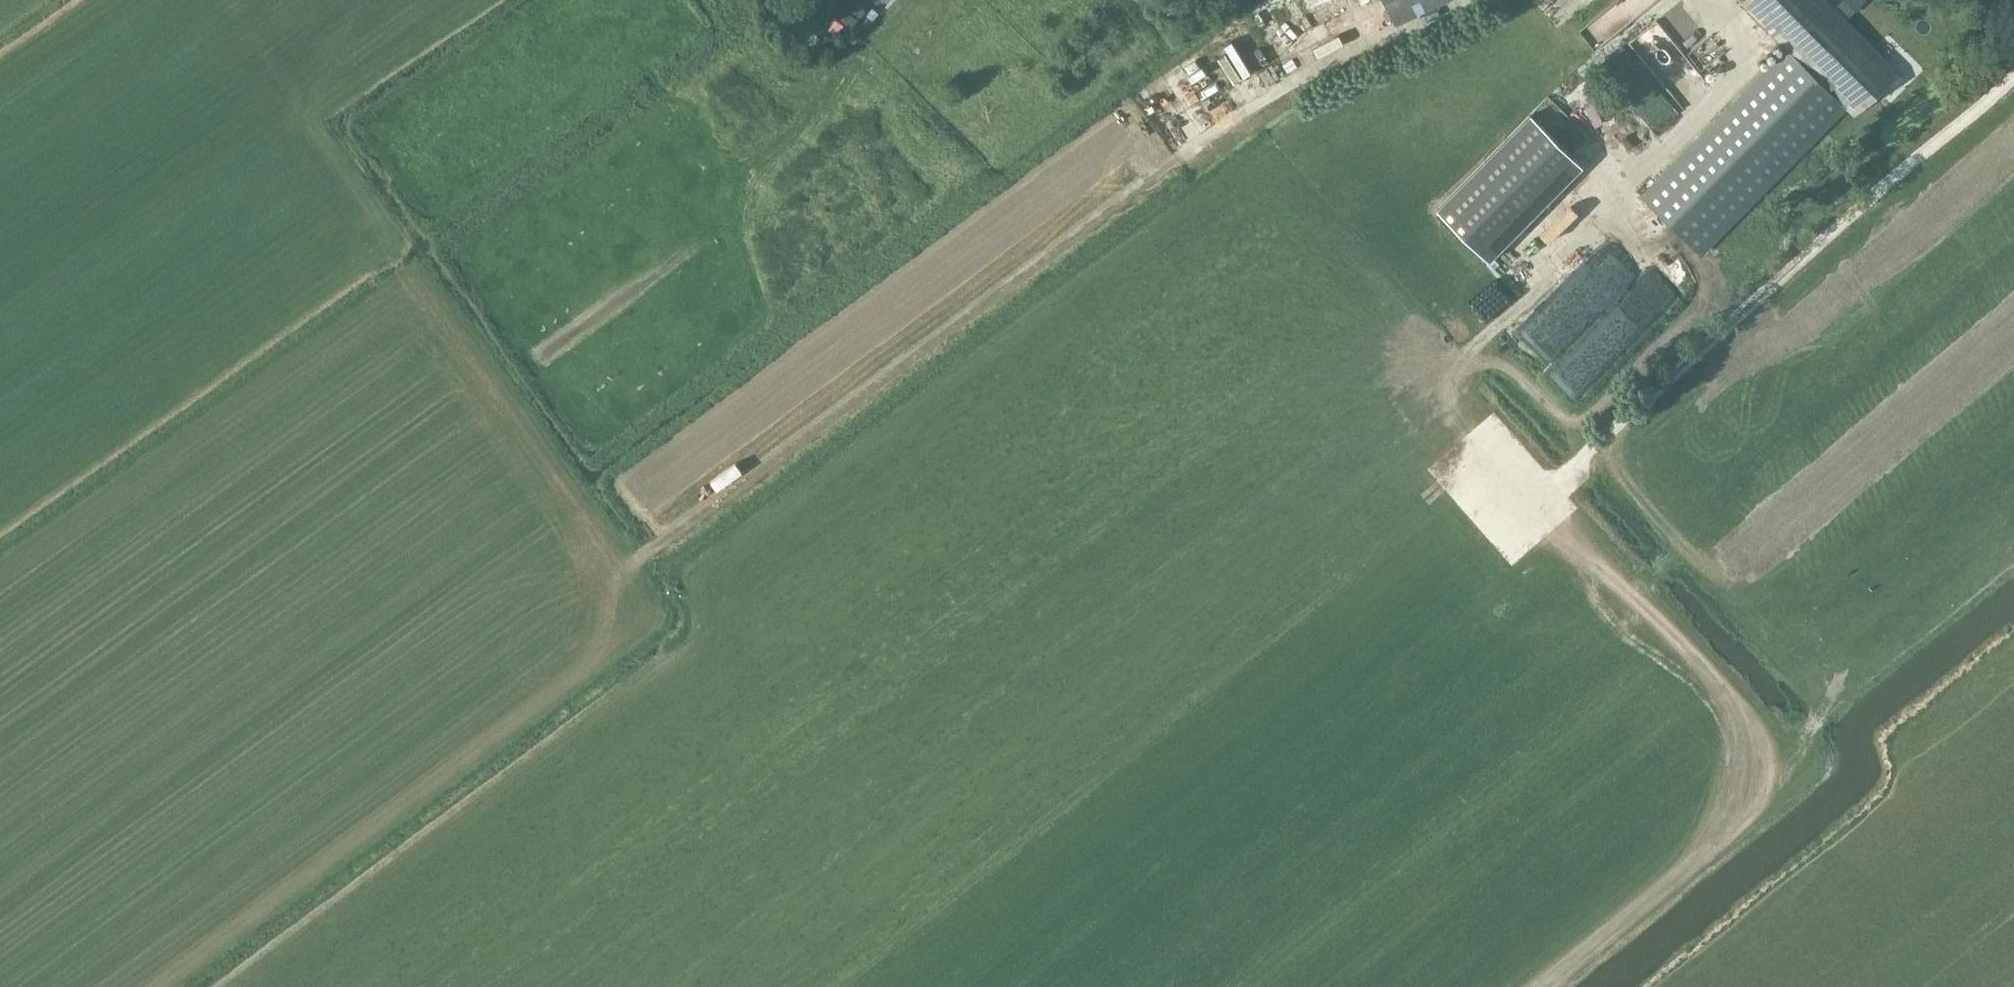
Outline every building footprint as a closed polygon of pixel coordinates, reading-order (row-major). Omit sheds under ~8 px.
[(835,5),(856,20),(861,14),(870,20),(879,7),(873,4),(875,1),(874,0),(838,0),(835,5)] [(1244,8),(1261,35),(1270,52),(1287,42),(1279,29),(1310,15),(1316,27),(1358,7),(1355,0),(1257,0),(1244,8)] [(1394,25),(1446,0),(1382,0),(1394,25)] [(1591,40),(1638,0),(1611,0),(1580,27),(1591,40)] [(1786,48),(1640,196),(1700,255),(1845,108),(1854,116),(1899,70),(1828,0),(1741,0),(1739,3),(1786,48)] [(1650,14),(1624,33),(1655,74),(1681,54),(1650,14)] [(1711,30),(1686,47),(1696,60),(1721,43),(1711,30)] [(1565,89),(1572,100),(1589,89),(1582,78),(1565,89)] [(1581,165),(1530,115),(1436,209),(1488,260),(1581,165)] [(1627,280),(1603,305),(1628,329),(1652,305),(1627,280)]
